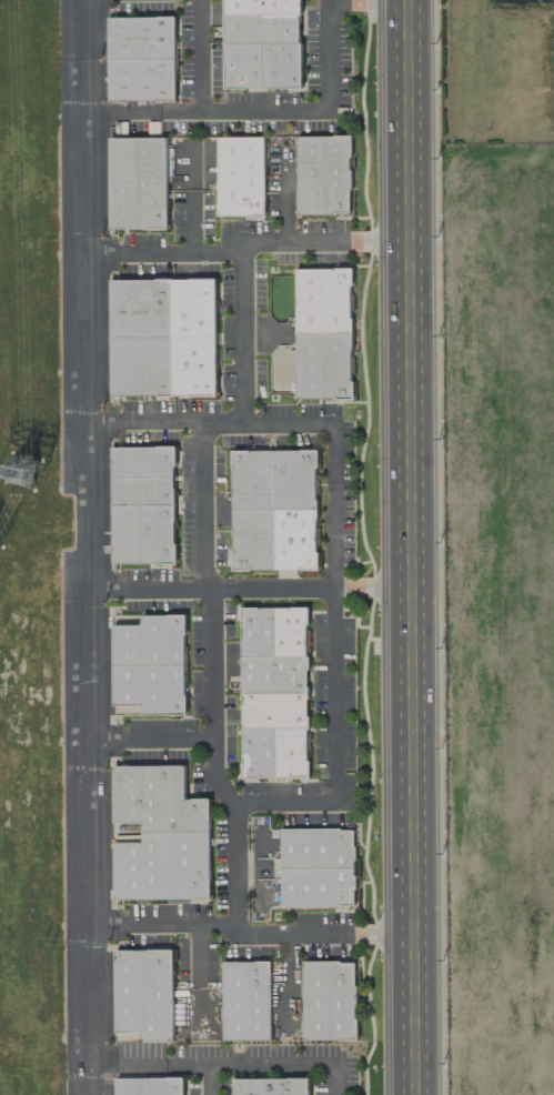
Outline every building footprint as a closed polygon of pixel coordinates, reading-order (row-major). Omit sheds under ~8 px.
[(224,16),(299,14),(301,14),(301,0),(224,0),(224,16)] [(224,16),(224,46),(262,44),(299,44),(299,14),(224,16)] [(109,18),(174,18),(174,59),(109,60),(109,18)] [(224,46),(225,89),(263,89),(262,44),(224,46)] [(262,44),(299,44),(301,44),(301,88),(263,89),(262,44)] [(109,60),(109,101),(174,101),(174,59),(109,60)] [(298,137),(351,137),(351,158),(349,158),(349,170),(351,170),(351,190),(350,190),(350,213),(334,213),(334,215),(298,215),(298,137)] [(109,139),(167,138),(167,229),(110,229),(109,139)] [(218,138),(264,138),(264,215),(218,217),(218,138)] [(296,269),(352,269),(352,285),(350,285),(350,319),(352,319),(352,334),(296,334),(296,269)] [(110,280),(171,280),(171,338),(110,339),(110,280)] [(171,280),(215,280),(215,338),(171,338),(171,280)] [(296,334),(296,400),(353,400),(353,381),(350,381),(350,350),(352,350),(352,334),(296,334)] [(171,338),(110,339),(110,396),(172,396),(171,338)] [(215,338),(215,396),(172,396),(171,338),(215,338)] [(111,448),(175,448),(175,466),(173,466),(173,478),(112,478),(111,448)] [(232,451),(274,451),(274,510),(232,511),(232,451)] [(274,451),(318,451),(318,468),(318,501),(318,510),(274,510),(274,451)] [(112,478),(112,505),(173,505),(173,478),(112,478)] [(112,505),(112,564),(175,564),(175,544),(173,544),(173,505),(112,505)] [(274,510),(232,511),(232,571),(275,571),(274,510)] [(318,510),(318,520),(318,553),(318,570),(275,571),(274,510),(318,510)] [(241,609),(274,609),(274,657),(241,659),(241,609)] [(274,609),(308,609),(308,625),(305,625),(305,657),(274,657),(274,609)] [(113,616),(185,615),(185,635),(183,635),(183,665),(113,665),(113,616)] [(305,657),(309,657),(309,670),(306,670),(306,687),(309,687),(309,693),(242,694),(241,659),(274,657),(305,657)] [(113,665),(113,715),(185,715),(185,695),(184,695),(183,665),(113,665)] [(242,694),(242,730),(275,730),(306,730),(309,730),(309,716),(306,716),(306,699),(309,699),(309,693),(242,694)] [(242,730),(242,778),(275,778),(275,730),(242,730)] [(275,730),(306,730),(306,761),(310,761),(310,778),(275,778),(275,730)] [(113,766),(184,766),(184,801),(209,801),(209,833),(142,833),(142,824),(114,824),(113,766)] [(281,830),(341,830),(341,831),(354,831),(354,847),(355,847),(355,861),(353,861),(353,868),(281,868),(281,830)] [(142,833),(142,843),(114,843),(114,901),(210,900),(209,833),(142,833)] [(281,868),(282,908),(341,907),(341,906),(354,906),(354,888),(355,888),(355,876),(354,876),(353,868),(281,868)] [(115,952),(172,951),(173,1042),(144,1042),(144,1032),(115,1033),(115,952)] [(223,963),(270,962),(271,1041),(224,1041),(223,963)] [(303,962),(304,1041),(357,1041),(357,1019),(355,1019),(354,1006),(356,1006),(356,987),(355,987),(355,963),(340,963),(340,962),(303,962)] [(183,1078),(183,1094),(116,1094),(115,1078),(183,1078)] [(309,1078),(309,1094),(233,1094),(233,1079),(309,1078)]
